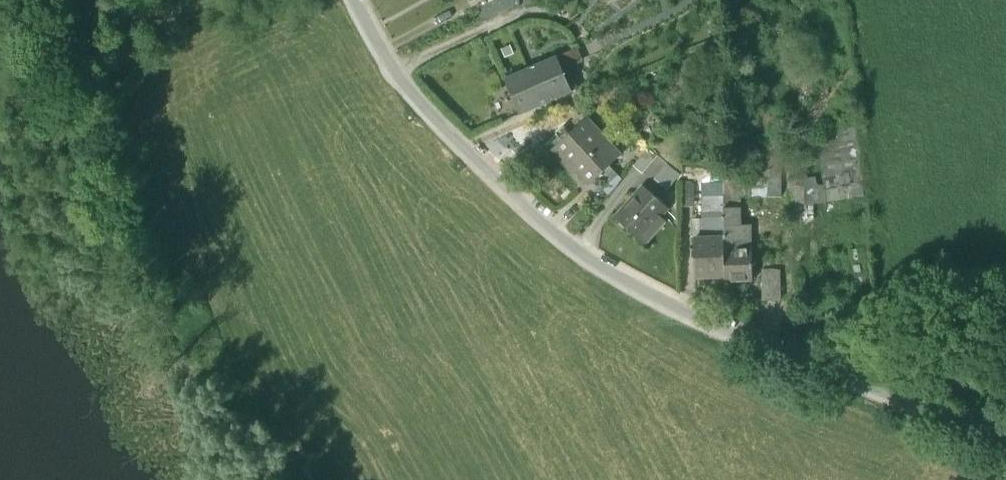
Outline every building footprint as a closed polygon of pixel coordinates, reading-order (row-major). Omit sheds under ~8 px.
[(576,48),(557,57),(562,69),(568,66),(582,60),(576,48)] [(505,79),(520,114),(572,91),(562,69),(557,57),(557,56),(505,79)] [(578,89),(568,66),(562,69),(572,91),(578,89)] [(571,161),(591,182),(592,181),(610,165),(620,154),(586,117),(551,149),(566,165),(571,161)] [(825,190),(827,202),(846,199),(864,196),(856,128),(837,130),(819,132),(824,165),(826,181),(827,190),(825,190)] [(723,183),(723,208),(740,208),(740,195),(781,196),(782,141),(757,141),(759,166),(752,166),(751,181),(748,181),(748,179),(723,180),(723,183)] [(635,164),(646,173),(661,155),(650,146),(635,164)] [(787,165),(788,181),(805,181),(807,164),(787,165)] [(592,181),(600,190),(618,174),(610,165),(592,181)] [(618,210),(648,237),(662,222),(655,215),(668,200),(645,179),(618,210)] [(788,211),(806,211),(806,206),(805,181),(788,181),(788,211)] [(826,181),(805,181),(806,206),(813,205),(827,202),(825,190),(827,190),(826,181)] [(682,207),(694,207),(694,183),(682,183),(682,207)] [(702,219),(703,239),(724,238),(723,208),(723,183),(701,184),(702,219)] [(814,221),(813,205),(806,206),(806,211),(788,211),(788,221),(814,221)] [(740,208),(723,208),(724,238),(725,276),(725,282),(752,281),(751,248),(751,225),(741,225),(740,208)] [(693,219),(694,239),(703,239),(702,219),(693,219)] [(725,276),(724,238),(703,239),(694,239),(695,277),(725,276)] [(762,270),(762,299),(777,299),(781,299),(780,270),(776,270),(762,270)]
